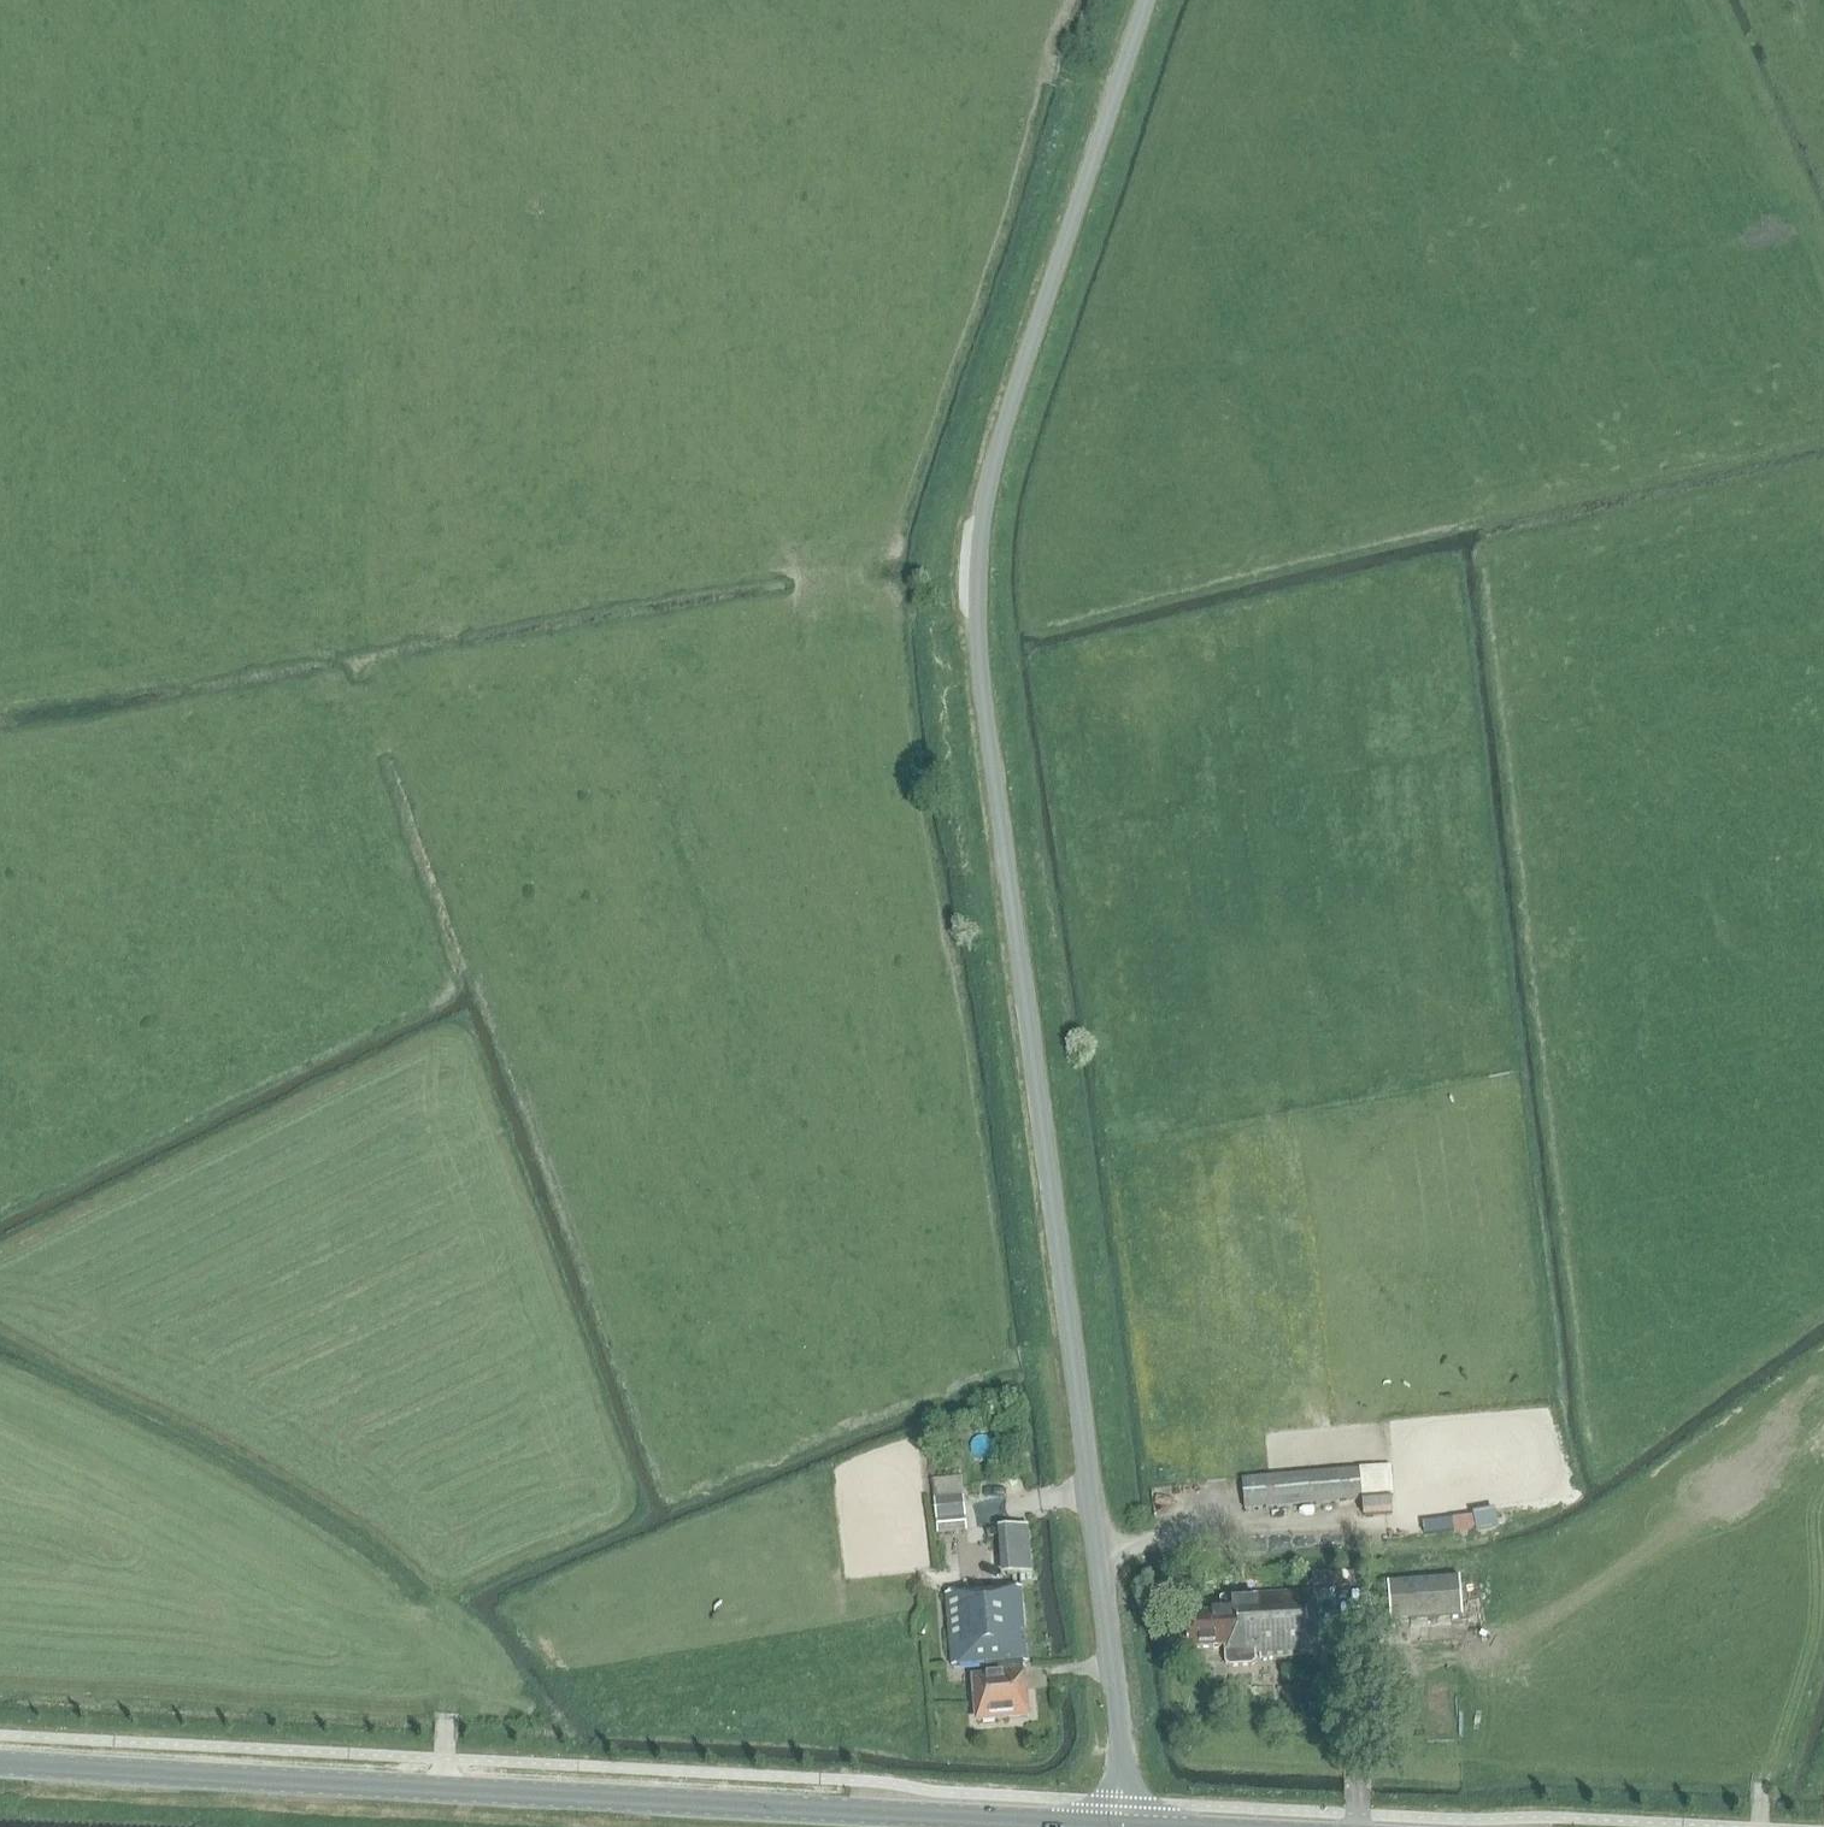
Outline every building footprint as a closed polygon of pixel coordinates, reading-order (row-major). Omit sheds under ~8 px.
[(1240,1479),(1243,1510),(1348,1501),(1350,1498),(1361,1498),(1362,1516),(1392,1515),(1391,1497),(1385,1498),(1385,1497),(1392,1496),(1392,1500),(1408,1498),(1405,1466),(1390,1467),(1390,1465),(1358,1468),(1358,1469),(1240,1479)] [(962,1495),(933,1498),(935,1519),(964,1517),(962,1495)] [(1460,1537),(1507,1526),(1503,1508),(1455,1518),(1460,1537)] [(1028,1525),(997,1528),(1000,1576),(1031,1574),(1028,1525)] [(1386,1584),(1389,1623),(1462,1618),(1459,1578),(1386,1584)] [(973,1725),(1029,1720),(1025,1673),(1023,1673),(1023,1664),(1028,1664),(1022,1588),(946,1594),(952,1666),(984,1664),(985,1676),(969,1677),(973,1725)] [(1254,1664),(1253,1656),(1315,1653),(1311,1592),(1221,1598),(1221,1602),(1218,1602),(1219,1613),(1186,1615),(1189,1652),(1222,1650),(1223,1666),(1227,1670),(1250,1668),(1254,1664)]
